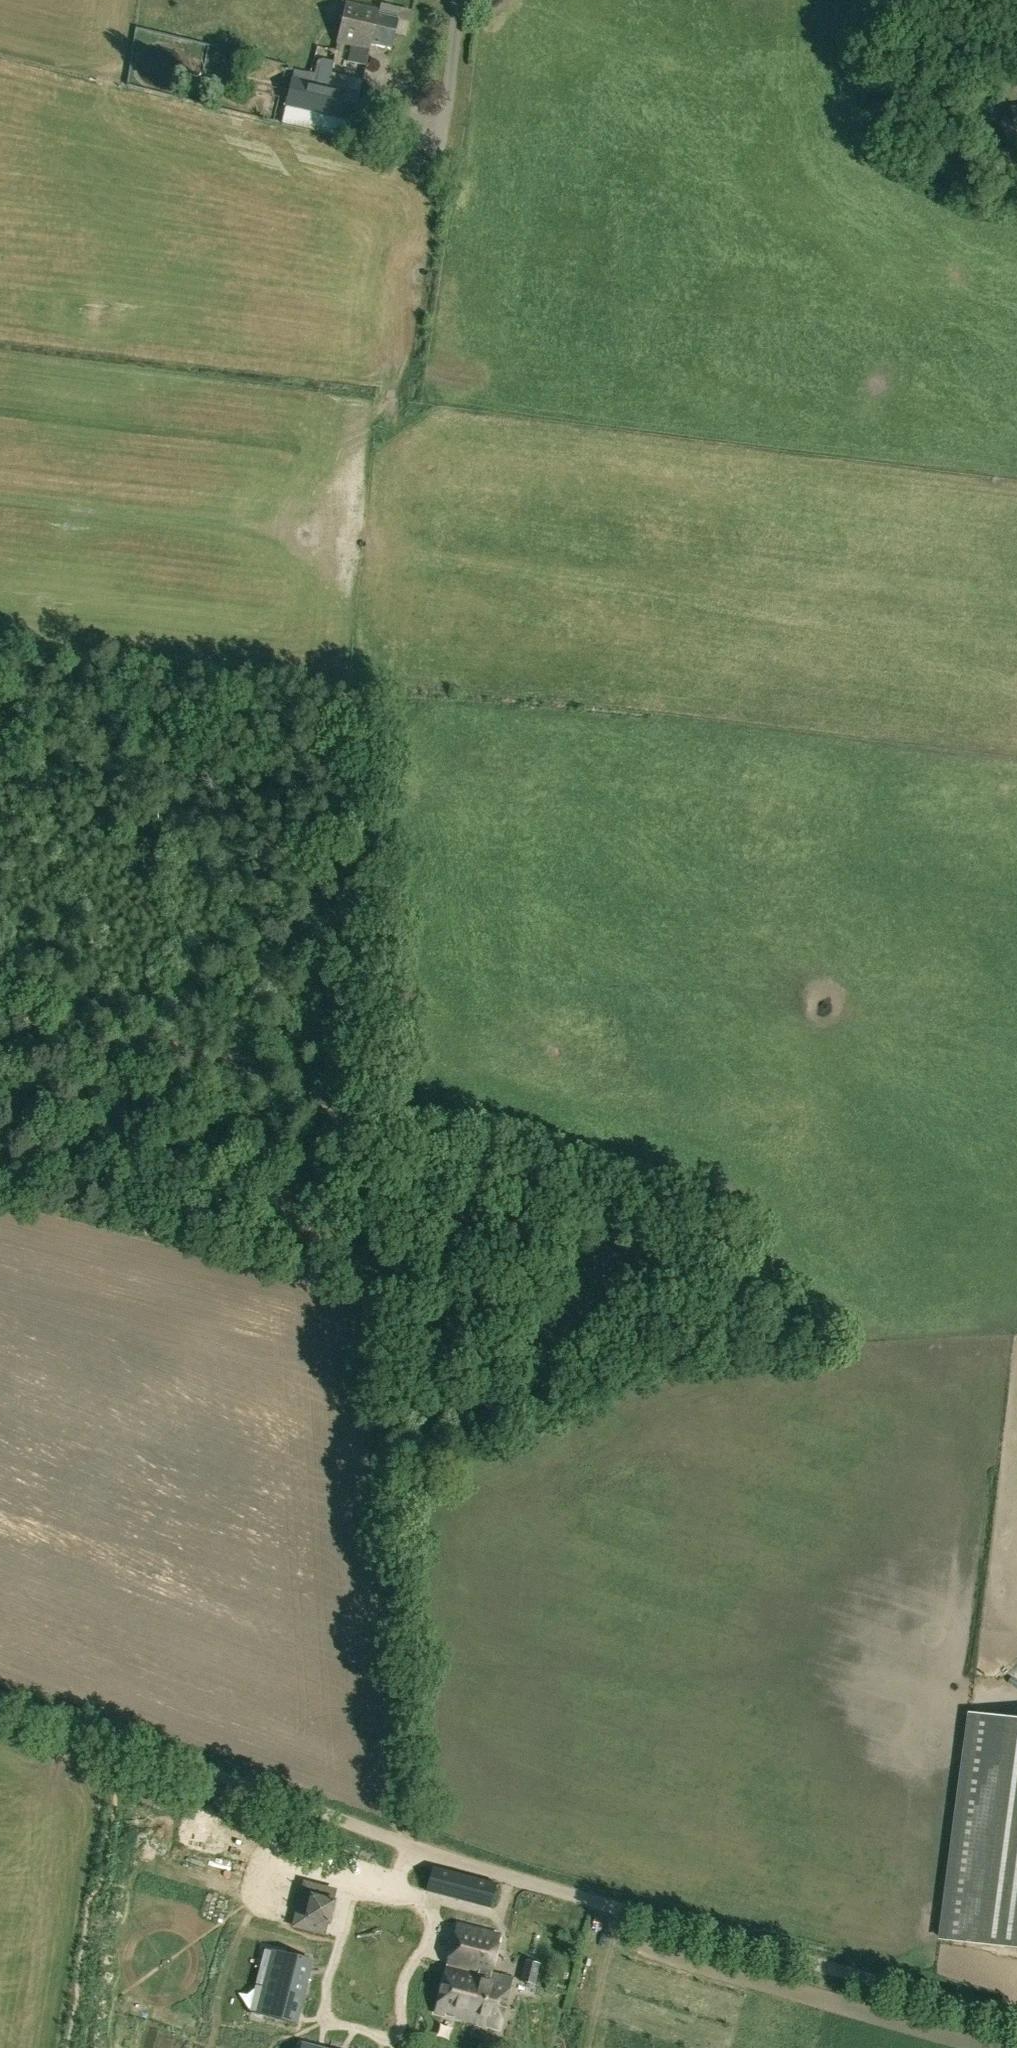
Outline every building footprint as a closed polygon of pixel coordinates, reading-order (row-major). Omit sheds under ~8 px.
[(347,2),(337,41),(352,45),(348,62),(364,66),(369,44),(390,49),(397,19),(378,15),(380,9),(347,2)] [(332,116),(353,121),(360,93),(348,90),(351,78),(331,73),(328,85),(292,77),(283,118),(329,129),(332,116)] [(1008,127),(1016,128),(1016,108),(1009,108),(1008,127)] [(970,1713),(940,1938),(1016,1948),(1016,1719),(970,1713)] [(387,1867),(312,1860),(307,1911),(361,1915),(361,1912),(383,1914),(387,1867)] [(457,1924),(434,2013),(473,2022),(498,2029),(511,1979),(490,1974),(500,1935),(457,1924)] [(270,1951),(260,1987),(299,1997),(308,1961),(270,1951)] [(539,1964),(523,1960),(519,1982),(534,1986),(539,1964)] [(260,1987),(253,2014),(291,2024),(299,1997),(260,1987)]
